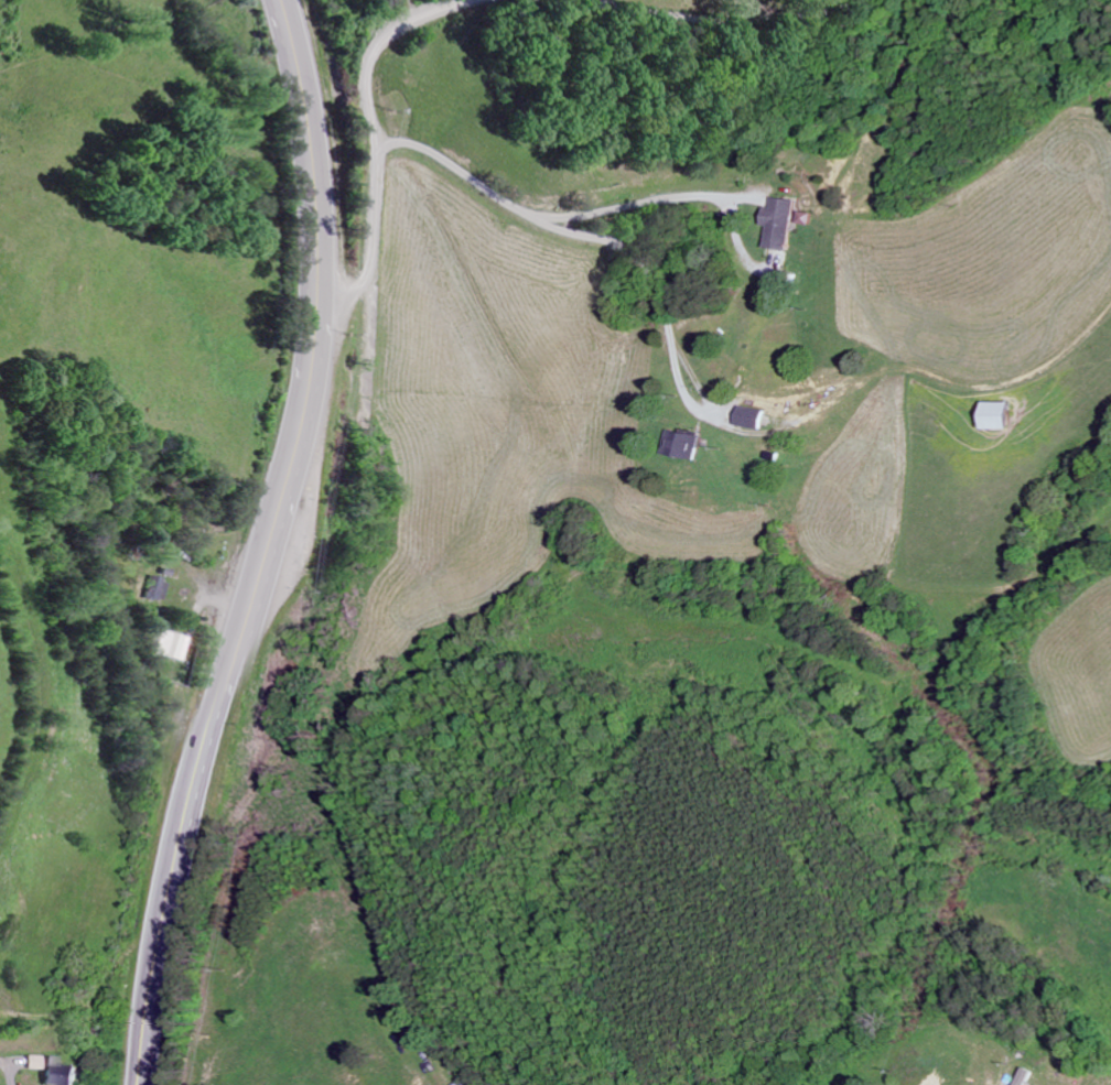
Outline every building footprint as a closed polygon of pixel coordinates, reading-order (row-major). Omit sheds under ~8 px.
[(764,247),(787,250),(794,200),(771,197),(769,207),(763,206),(761,225),(767,226),(764,247)] [(1007,428),(1008,402),(980,401),(980,427),(1007,428)] [(759,428),(762,409),(737,405),(734,424),(759,428)] [(663,453),(695,459),(700,435),(668,429),(663,453)] [(146,597),(162,601),(167,580),(150,576),(146,597)] [(188,637),(159,629),(153,653),(181,661),(188,637)] [(50,1084),(76,1084),(76,1065),(53,1064),(53,1057),(41,1056),(40,1084),(50,1084)] [(1029,1072),(1020,1067),(1012,1084),(1023,1084),(1029,1072)] [(939,1084),(930,1075),(921,1084),(938,1084),(939,1084)]
